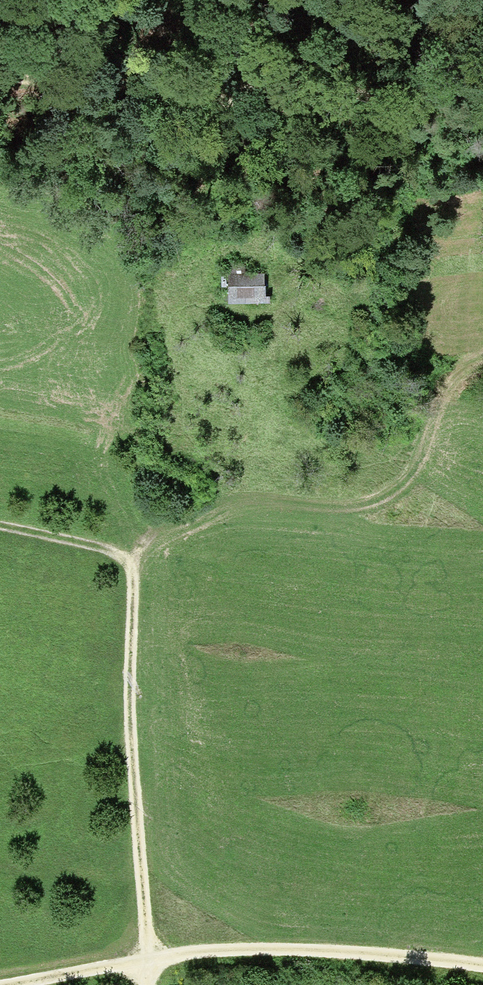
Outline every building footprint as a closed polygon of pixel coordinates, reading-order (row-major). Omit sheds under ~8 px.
[(229,292),(230,312),(269,311),(268,291),(229,292)]
